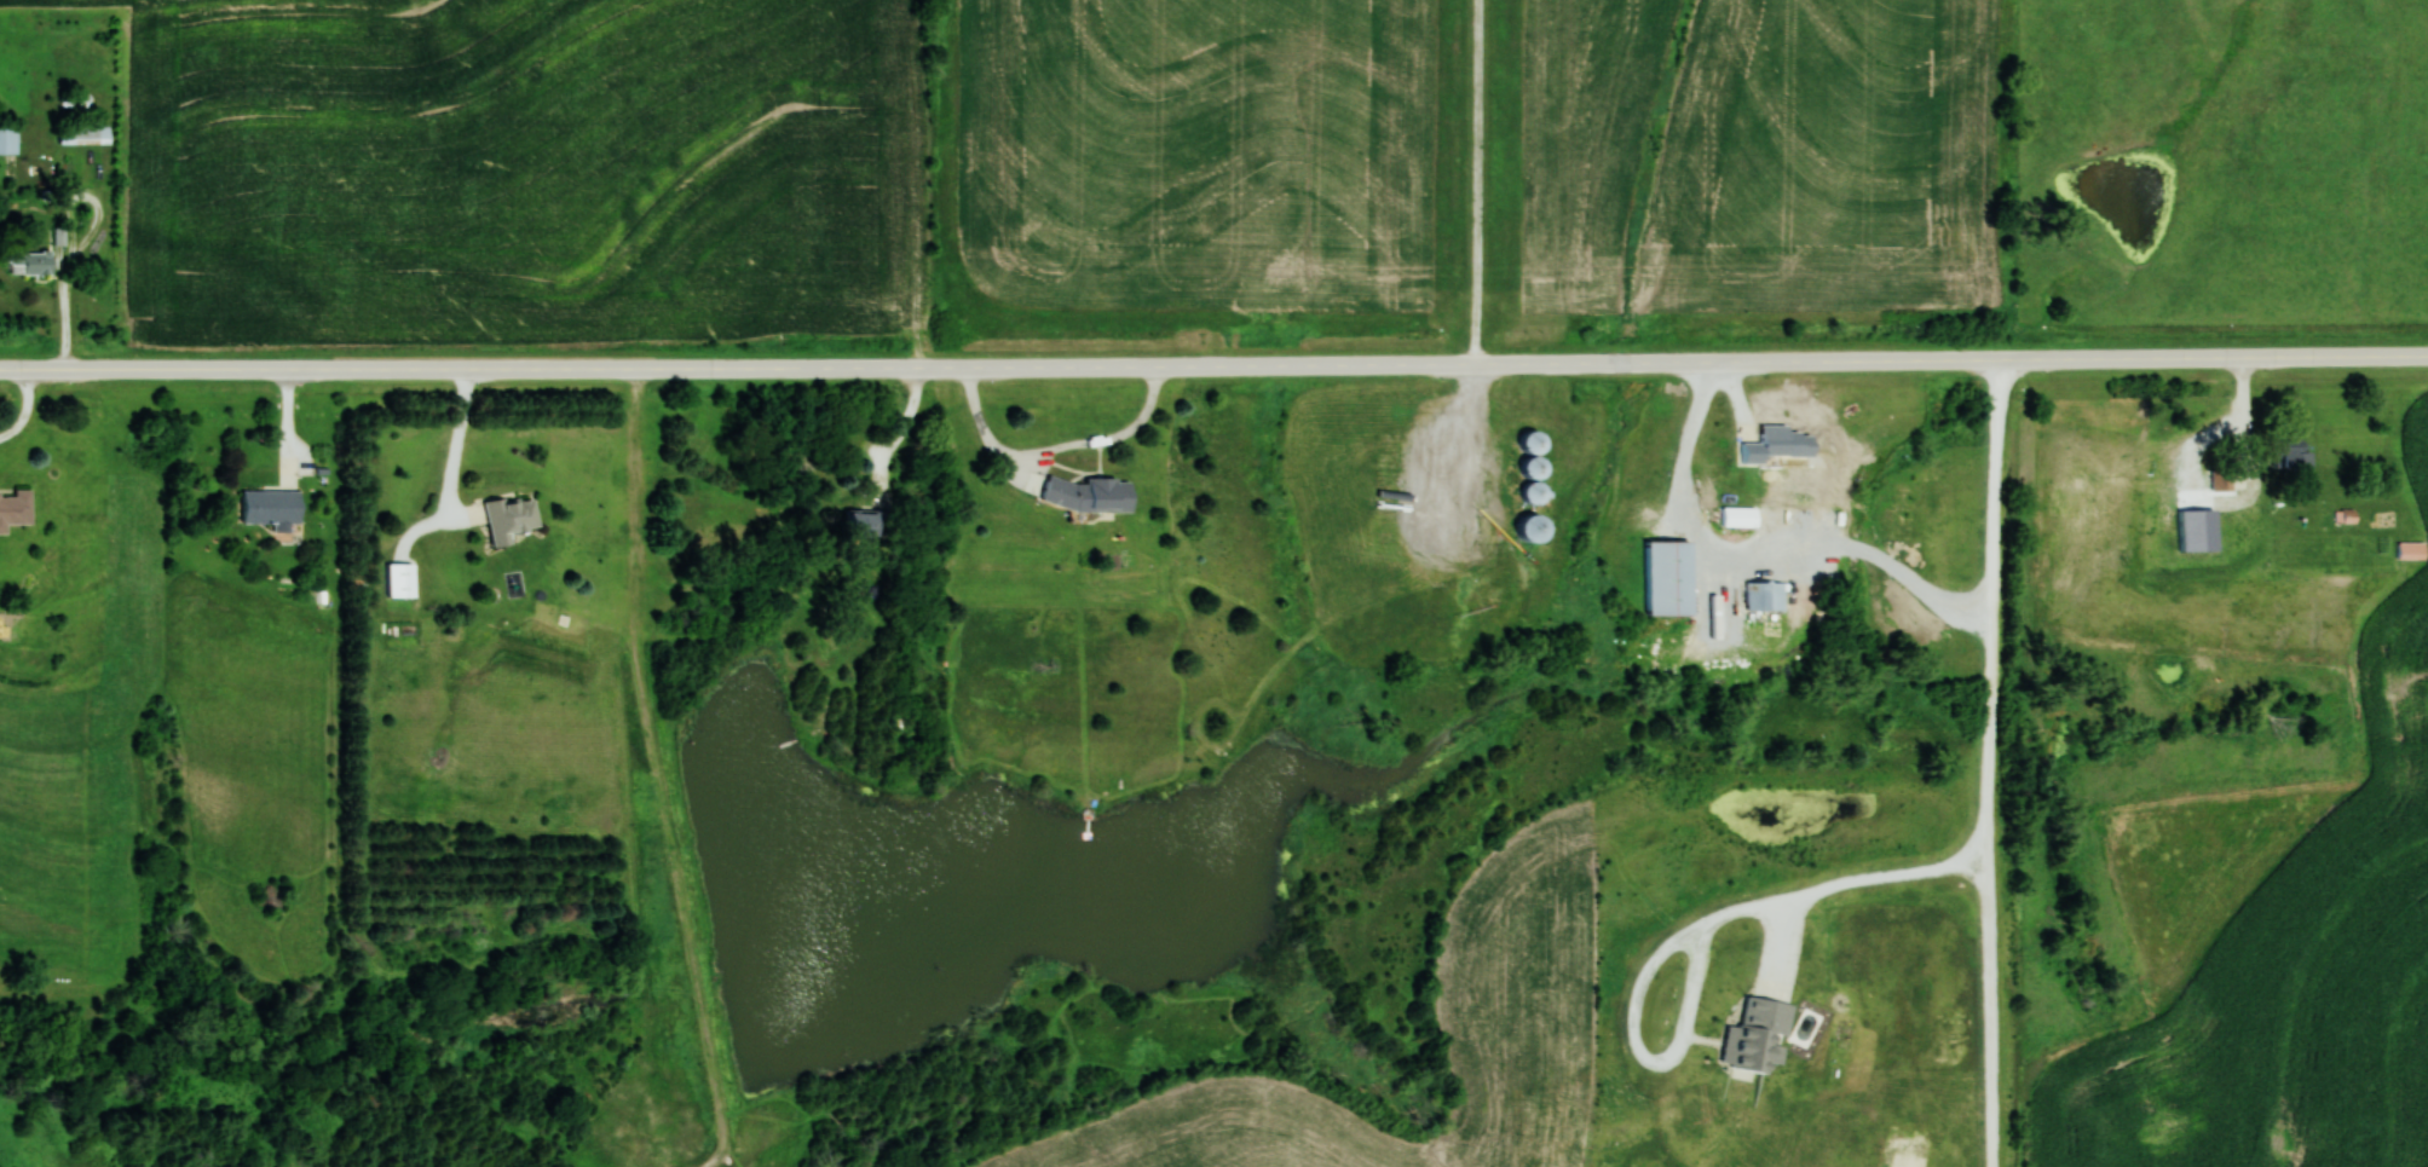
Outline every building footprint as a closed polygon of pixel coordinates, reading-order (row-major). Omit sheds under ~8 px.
[(112,143),(111,124),(59,125),(59,144),(112,143)] [(0,126),(0,153),(18,153),(18,126),(0,126)] [(12,250),(12,273),(56,273),(56,250),(12,250)] [(1773,463),(1773,454),(1784,454),(1784,431),(1751,431),(1751,442),(1729,442),(1729,463),(1773,463)] [(1542,452),(1545,435),(1533,433),(1530,450),(1542,452)] [(2276,476),(2303,477),(2304,439),(2263,438),(2262,455),(2276,455),(2276,476)] [(2227,490),(2227,467),(2209,467),(2209,490),(2227,490)] [(1136,479),(1048,477),(1047,508),(1135,510),(1136,479)] [(33,489),(17,489),(17,492),(0,492),(0,533),(8,533),(8,523),(33,523),(33,489)] [(243,522),(303,522),(303,489),(243,489),(243,522)] [(487,504),(496,548),(514,544),(512,533),(542,527),(536,494),(487,504)] [(1749,527),(1749,505),(1714,505),(1714,527),(1749,527)] [(843,509),(843,533),(891,533),(891,509),(843,509)] [(1552,535),(1544,512),(1524,520),(1532,543),(1552,535)] [(1634,614),(1685,614),(1686,584),(1682,584),(1682,565),(1689,565),(1689,540),(1635,540),(1634,614)] [(417,562),(389,562),(389,597),(417,597),(417,562)] [(1740,609),(1781,609),(1781,581),(1740,581),(1740,609)] [(1785,1003),(1738,997),(1734,1027),(1721,1025),(1715,1066),(1760,1072),(1761,1062),(1776,1064),(1785,1003)]
